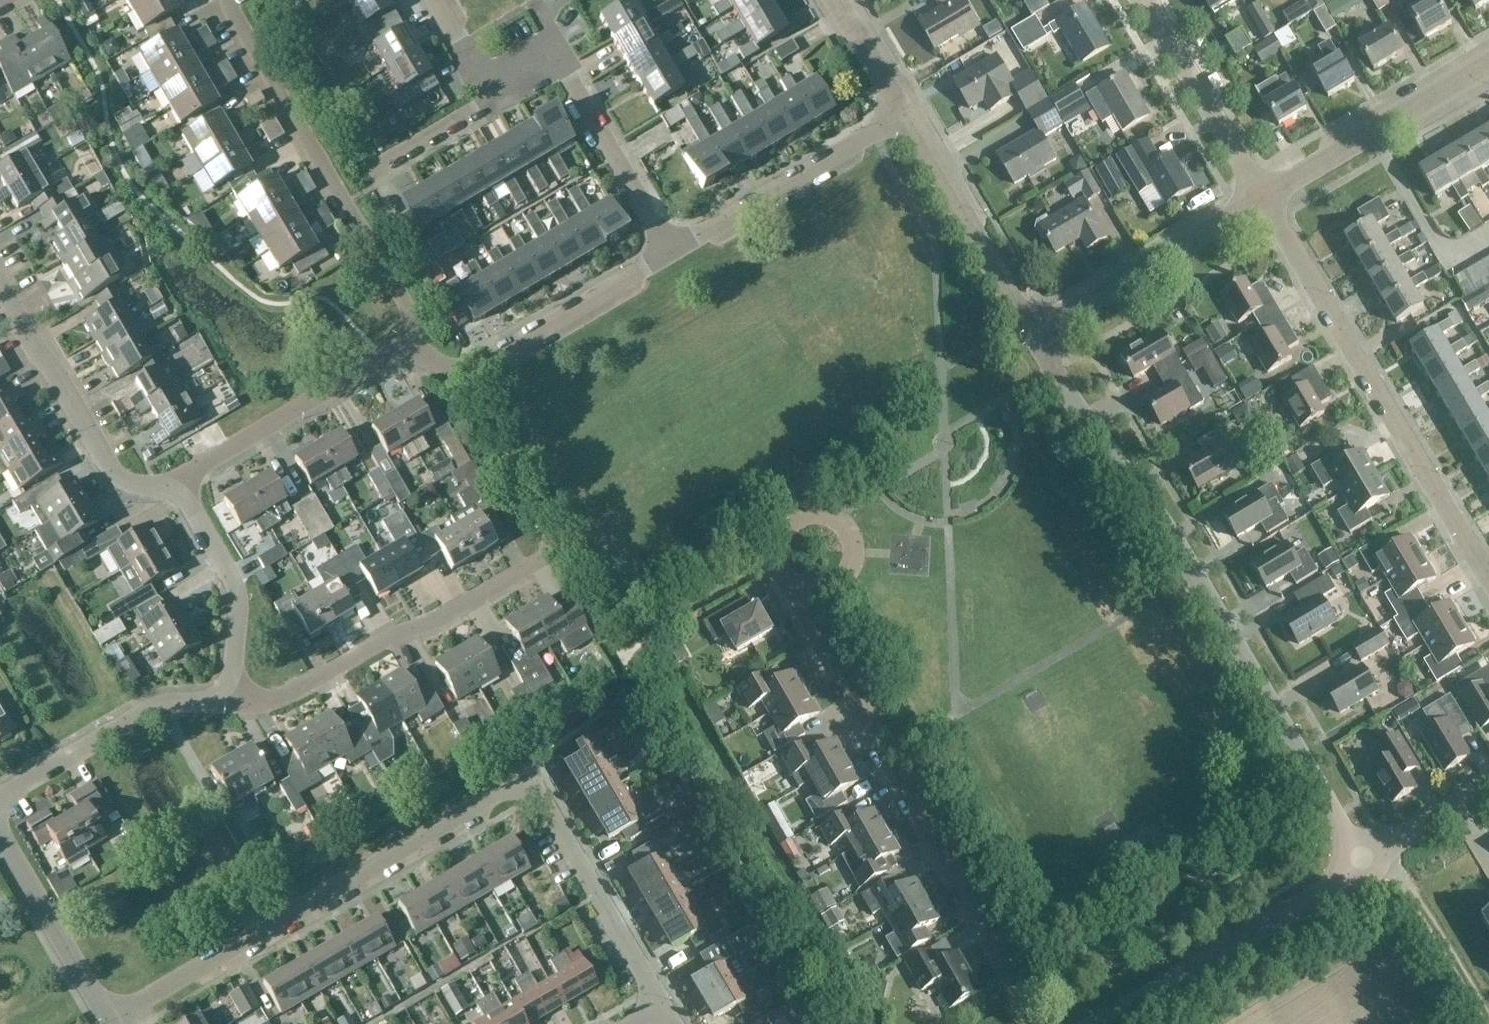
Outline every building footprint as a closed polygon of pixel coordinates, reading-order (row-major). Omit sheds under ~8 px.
[(133,13),(155,0),(126,0),(133,13)] [(176,0),(155,0),(133,13),(144,31),(166,18),(181,9),(176,0)] [(387,0),(358,0),(349,5),(362,27),(355,31),(362,42),(399,20),(387,0)] [(728,0),(694,20),(697,25),(739,0),(727,0),(728,0)] [(697,25),(699,29),(733,9),(740,22),(715,37),(718,42),(774,9),(769,0),(739,0),(717,13),(697,25)] [(979,28),(963,0),(960,0),(950,6),(946,0),(938,0),(935,2),(940,11),(919,24),(934,51),(964,33),(965,36),(979,28)] [(1238,0),(1203,0),(1212,15),(1238,0)] [(1322,8),(1318,0),(1306,0),(1313,13),(1322,8)] [(1325,7),(1333,21),(1358,6),(1355,0),(1338,0),(1325,7)] [(1388,8),(1383,0),(1369,0),(1378,14),(1388,8)] [(1399,7),(1404,16),(1408,14),(1425,42),(1450,26),(1435,0),(1410,0),(1399,7)] [(1475,12),(1488,3),(1488,0),(1468,0),(1475,12)] [(632,1),(601,19),(614,41),(644,23),(642,19),(632,1)] [(1264,42),(1274,36),(1257,6),(1246,12),(1264,42)] [(1322,8),(1313,13),(1326,34),(1335,28),(1323,7),(1322,8)] [(1108,50),(1083,8),(1057,24),(1048,29),(1053,37),(1062,32),(1082,65),(1108,50)] [(774,9),(718,42),(720,45),(746,31),(753,44),(739,52),(745,61),(759,52),(757,49),(787,31),(774,9)] [(644,23),(614,41),(627,63),(657,45),(655,40),(647,27),(661,19),(656,11),(642,19),(644,23)] [(93,12),(82,19),(88,29),(99,22),(93,12)] [(32,41),(51,74),(71,62),(45,18),(36,23),(43,34),(32,41)] [(171,25),(166,18),(144,31),(148,39),(171,25)] [(1289,43),(1303,35),(1295,19),(1280,26),(1289,43)] [(374,48),(387,70),(418,52),(399,20),(362,42),(368,52),(374,48)] [(1024,53),(1047,40),(1036,21),(1013,34),(1024,53)] [(171,25),(148,39),(152,47),(177,33),(171,25)] [(198,45),(211,37),(206,28),(192,36),(198,45)] [(1373,72),(1403,55),(1388,30),(1359,47),(1373,72)] [(657,45),(627,63),(640,85),(670,67),(668,62),(660,49),(674,41),(669,32),(655,40),(657,45)] [(177,33),(152,47),(139,55),(150,73),(187,51),(177,33)] [(1235,59),(1251,50),(1241,33),(1225,43),(1235,59)] [(51,74),(32,41),(21,47),(14,36),(7,40),(33,85),(51,74)] [(211,37),(198,45),(203,54),(217,46),(211,37)] [(113,39),(101,46),(108,59),(121,51),(113,39)] [(1258,61),(1280,48),(1274,39),(1253,52),(1258,61)] [(7,40),(0,44),(0,49),(5,56),(0,59),(0,74),(13,96),(33,85),(7,40)] [(670,67),(640,85),(653,107),(683,89),(673,71),(687,63),(697,57),(700,62),(711,56),(705,46),(703,42),(681,54),(668,62),(670,67)] [(1338,58),(1329,43),(1318,49),(1327,65),(1312,74),(1327,99),(1353,84),(1338,58)] [(781,64),(799,54),(793,44),(775,54),(781,64)] [(187,51),(150,73),(160,90),(197,68),(187,51)] [(418,52),(387,70),(400,92),(393,96),(401,110),(439,88),(418,52)] [(338,55),(324,63),(335,83),(350,75),(338,55)] [(734,58),(716,69),(722,78),(739,67),(734,58)] [(1030,73),(1011,84),(996,58),(953,83),(969,110),(984,102),(990,112),(1010,101),(1011,102),(1018,98),(1028,113),(1047,102),(1030,73)] [(212,70),(202,76),(197,68),(160,90),(170,107),(218,79),(231,71),(226,62),(212,70)] [(213,94),(223,88),(237,80),(231,71),(218,79),(170,107),(180,125),(186,122),(217,104),(218,103),(213,94)] [(13,96),(0,74),(0,104),(13,96)] [(789,77),(781,82),(789,96),(793,93),(812,124),(834,111),(815,81),(797,91),(789,77)] [(1148,119),(1124,78),(1086,100),(1102,127),(1113,120),(1122,134),(1148,119)] [(1292,90),(1285,78),(1277,82),(1276,80),(1256,92),(1255,91),(1254,91),(1264,109),(1266,107),(1279,128),(1306,112),(1293,90),(1292,90)] [(762,81),(753,86),(759,95),(767,109),(772,107),(790,137),(812,124),(793,93),(789,96),(776,104),(768,90),(762,81)] [(1088,113),(1081,100),(1075,90),(1051,104),(1064,127),(1088,113)] [(264,101),(259,92),(245,100),(250,109),(264,101)] [(740,93),(731,98),(737,108),(746,122),(750,120),(768,150),(790,137),(772,107),(767,109),(754,117),(746,103),(740,93)] [(700,97),(690,101),(699,123),(710,119),(700,97)] [(1028,113),(1038,132),(997,156),(1014,186),(1055,161),(1043,140),(1063,128),(1047,102),(1028,113)] [(69,115),(63,104),(47,112),(53,123),(69,115)] [(186,122),(192,131),(182,137),(193,155),(230,133),(220,116),(223,114),(217,104),(186,122)] [(718,106),(710,111),(716,121),(724,135),(728,133),(746,163),(768,150),(750,120),(746,122),(733,130),(724,116),(718,106)] [(678,108),(673,110),(660,118),(667,130),(685,120),(678,108)] [(690,109),(682,114),(694,134),(703,129),(690,109)] [(556,110),(534,123),(552,154),(555,152),(574,141),(556,110)] [(130,116),(117,124),(123,134),(124,134),(136,127),(130,116)] [(265,135),(279,127),(274,118),(260,126),(265,135)] [(534,123),(512,136),(530,167),(534,165),(546,158),(554,171),(563,166),(564,166),(555,152),(552,154),(534,123)] [(122,135),(133,153),(147,145),(137,127),(122,135)] [(279,127),(265,135),(271,144),(284,136),(279,127)] [(703,129),(694,134),(700,143),(702,148),(706,146),(725,176),(746,163),(728,133),(724,135),(711,143),(703,129)] [(0,138),(5,148),(16,141),(10,132),(0,138)] [(73,150),(85,143),(79,132),(67,139),(73,150)] [(1485,132),(1463,145),(1479,172),(1482,170),(1488,166),(1488,140),(1485,132)] [(230,133),(193,155),(203,172),(240,150),(230,133)] [(512,136),(490,149),(508,180),(512,177),(524,170),(532,184),(538,196),(548,190),(541,179),(542,178),(534,165),(530,167),(512,136)] [(1116,158),(1139,196),(1154,188),(1165,207),(1193,190),(1172,153),(1160,160),(1148,140),(1116,158)] [(700,143),(682,154),(685,159),(703,189),(725,176),(706,146),(702,148),(700,143)] [(1442,158),(1458,185),(1461,183),(1474,175),(1482,189),(1488,185),(1488,182),(1482,170),(1479,172),(1463,145),(1442,158)] [(490,149),(468,162),(486,193),(490,190),(502,183),(510,197),(516,208),(526,202),(519,192),(520,191),(512,177),(508,180),(490,149)] [(240,150),(203,172),(213,190),(227,182),(233,192),(248,183),(256,178),(250,168),(251,168),(240,150)] [(40,170),(29,151),(0,168),(0,179),(6,189),(0,193),(0,194),(40,170)] [(1086,168),(1081,158),(1070,165),(1076,174),(1086,168)] [(1458,185),(1442,158),(1420,171),(1436,198),(1453,188),(1461,202),(1469,197),(1461,183),(1458,185)] [(1123,181),(1112,161),(1096,170),(1106,189),(1123,181)] [(468,162),(446,175),(464,206),(469,203),(482,195),(490,209),(498,204),(490,190),(486,193),(468,162)] [(59,183),(49,163),(41,167),(52,187),(59,183)] [(158,174),(153,166),(144,171),(149,180),(151,179),(158,174)] [(563,166),(554,171),(560,182),(569,177),(563,166)] [(0,194),(0,204),(0,205),(12,198),(18,209),(29,203),(35,214),(39,211),(63,197),(70,192),(73,191),(66,180),(51,189),(40,170),(0,194)] [(1082,194),(1085,200),(1087,203),(1100,195),(1098,193),(1100,191),(1088,171),(1086,173),(1084,171),(1078,175),(1079,177),(1064,185),(1072,199),(1082,194)] [(297,190),(311,182),(306,173),(292,181),(297,190)] [(161,174),(150,180),(159,197),(170,191),(161,174)] [(446,175),(424,188),(442,219),(447,216),(460,208),(468,222),(472,219),(475,217),(477,217),(469,203),(464,206),(446,175)] [(233,192),(238,201),(248,219),(286,197),(275,179),(254,192),(248,183),(233,192)] [(311,182),(297,190),(302,199),(316,191),(311,182)] [(410,214),(397,222),(407,238),(420,230),(420,231),(438,221),(455,249),(463,244),(447,216),(442,219),(424,188),(402,201),(410,214)] [(577,189),(569,194),(583,218),(588,215),(606,246),(628,233),(610,202),(592,213),(577,189)] [(85,196),(79,200),(73,191),(70,192),(63,197),(39,211),(44,220),(41,222),(46,231),(57,224),(63,234),(52,241),(55,240),(97,216),(85,196)] [(296,214),(286,197),(248,219),(258,236),(296,214)] [(556,202),(547,207),(561,231),(566,228),(584,259),(606,246),(588,215),(583,218),(570,226),(556,202)] [(1106,240),(1099,229),(1099,228),(1084,202),(1049,223),(1047,220),(1038,225),(1037,231),(1043,240),(1047,241),(1055,255),(1080,239),(1087,251),(1106,240)] [(1358,215),(1364,227),(1345,238),(1358,260),(1385,244),(1383,241),(1375,228),(1389,219),(1385,211),(1380,202),(1358,215)] [(296,214),(258,236),(269,253),(331,216),(325,207),(312,215),(307,226),(304,227),(296,214)] [(198,232),(208,226),(200,213),(186,222),(198,232)] [(534,214),(525,219),(540,243),(544,241),(562,272),(584,259),(566,228),(561,231),(548,238),(534,214)] [(97,216),(52,241),(60,254),(57,256),(61,262),(97,241),(90,230),(102,224),(97,216)] [(336,225),(331,216),(269,253),(279,271),(291,264),(294,269),(324,251),(321,245),(316,248),(311,240),(322,233),(336,225)] [(472,219),(468,222),(475,233),(482,229),(475,217),(472,219)] [(1398,231),(1402,239),(1415,232),(1411,224),(1398,231)] [(1397,233),(1383,241),(1385,244),(1358,260),(1371,281),(1398,265),(1396,262),(1388,249),(1402,241),(1397,233)] [(518,237),(510,242),(518,256),(522,254),(540,284),(562,272),(544,241),(540,243),(526,251),(518,237)] [(103,252),(97,241),(61,262),(64,268),(67,267),(75,280),(119,254),(127,249),(122,240),(103,252)] [(497,250),(488,255),(496,269),(500,267),(518,297),(540,284),(522,254),(518,256),(505,264),(497,250)] [(324,251),(294,269),(298,276),(328,258),(324,251)] [(119,254),(75,280),(82,292),(80,294),(84,300),(119,279),(113,268),(124,261),(119,254)] [(1410,254),(1396,262),(1398,265),(1371,281),(1383,302),(1410,286),(1409,283),(1401,270),(1415,262),(1410,254)] [(1475,267),(1487,288),(1488,287),(1488,268),(1485,261),(1475,267)] [(445,280),(435,263),(424,269),(434,286),(445,280)] [(475,263),(466,268),(474,282),(478,280),(496,310),(518,297),(500,267),(496,269),(483,277),(475,263)] [(1410,286),(1383,302),(1397,324),(1423,308),(1413,291),(1441,275),(1436,267),(1409,283),(1410,286)] [(1475,267),(1464,273),(1476,294),(1487,288),(1475,267)] [(1476,294),(1464,273),(1454,279),(1466,300),(1476,294)] [(456,282),(438,292),(445,303),(459,328),(473,320),(474,323),(496,310),(478,280),(474,282),(461,290),(456,282)] [(1259,326),(1280,314),(1262,283),(1249,290),(1244,282),(1221,296),(1238,324),(1253,316),(1259,326)] [(95,300),(102,311),(84,322),(92,335),(90,337),(93,343),(140,315),(128,322),(122,311),(134,304),(122,284),(95,300)] [(1462,303),(1468,314),(1488,302),(1488,287),(1462,303)] [(155,288),(146,294),(154,307),(161,303),(163,302),(155,288)] [(148,310),(155,321),(167,314),(161,303),(154,307),(148,310)] [(165,322),(172,331),(185,322),(178,312),(165,322)] [(1448,317),(1450,320),(1435,329),(1436,332),(1410,347),(1423,369),(1450,353),(1448,350),(1441,337),(1455,328),(1454,328),(1463,323),(1456,312),(1448,317)] [(1280,314),(1259,326),(1265,337),(1251,345),(1268,374),(1292,360),(1287,352),(1299,344),(1280,314)] [(140,315),(93,343),(94,343),(96,342),(104,354),(101,356),(104,362),(140,341),(134,330),(145,323),(140,315)] [(1227,338),(1218,324),(1205,332),(1214,346),(1227,338)] [(1140,341),(1141,343),(1120,355),(1134,379),(1153,368),(1160,379),(1181,366),(1160,329),(1140,341)] [(1473,335),(1448,350),(1450,353),(1423,369),(1436,390),(1463,374),(1461,371),(1453,358),(1478,343),(1473,335)] [(146,352),(140,341),(104,362),(108,368),(111,366),(118,380),(142,366),(163,354),(158,345),(146,352)] [(1214,389),(1228,382),(1209,350),(1189,362),(1195,374),(1203,369),(1214,389)] [(163,354),(142,366),(148,375),(135,382),(142,394),(130,400),(135,408),(180,382),(168,363),(163,354)] [(1436,390),(1448,411),(1475,395),(1474,393),(1466,379),(1488,366),(1488,362),(1486,357),(1461,371),(1463,374),(1436,390)] [(0,360),(0,378),(10,373),(2,359),(0,360)] [(1200,397),(1182,367),(1181,366),(1160,379),(1167,391),(1147,402),(1161,426),(1189,410),(1190,412),(1204,404),(1200,397)] [(1319,406),(1332,399),(1313,368),(1291,381),(1300,395),(1285,404),(1300,429),(1324,415),(1319,406)] [(191,401),(180,382),(135,408),(140,417),(151,410),(158,420),(191,401)] [(1474,393),(1475,395),(1448,411),(1461,433),(1488,417),(1486,414),(1478,401),(1488,394),(1488,384),(1474,393)] [(1239,392),(1245,403),(1258,395),(1252,385),(1239,392)] [(18,416),(12,405),(24,397),(20,389),(7,397),(1,386),(0,387),(0,426),(18,416)] [(205,388),(198,394),(210,409),(216,404),(205,388)] [(191,401),(158,420),(164,431),(153,438),(158,447),(202,421),(191,401)] [(422,409),(417,402),(395,415),(419,457),(428,451),(420,437),(435,428),(468,485),(479,479),(434,402),(422,409)] [(1232,414),(1238,424),(1250,416),(1245,407),(1232,414)] [(1461,433),(1474,454),(1488,445),(1488,413),(1486,414),(1488,417),(1461,433)] [(419,457),(395,415),(372,428),(385,449),(372,457),(380,470),(379,470),(394,494),(400,505),(411,498),(386,457),(401,448),(409,462),(419,457)] [(18,416),(0,426),(0,452),(42,427),(37,419),(25,426),(18,416)] [(0,452),(0,477),(9,472),(40,453),(34,442),(46,435),(42,427),(0,452)] [(1237,461),(1219,431),(1198,444),(1204,455),(1184,466),(1198,490),(1227,473),(1225,469),(1237,461)] [(318,446),(342,488),(351,482),(343,468),(357,460),(341,433),(318,446)] [(145,440),(138,443),(145,454),(151,451),(145,440)] [(1474,454),(1486,475),(1488,474),(1488,445),(1474,454)] [(342,488),(318,446),(295,460),(311,487),(324,479),(333,493),(342,488)] [(1341,495),(1376,474),(1363,452),(1339,466),(1333,456),(1311,469),(1323,489),(1334,483),(1341,495)] [(47,464),(40,453),(9,472),(20,491),(52,472),(64,465),(59,457),(47,464)] [(1305,471),(1297,456),(1285,462),(1294,478),(1305,471)] [(455,472),(448,460),(428,472),(435,484),(455,472)] [(1257,470),(1260,481),(1276,477),(1274,466),(1257,470)] [(379,470),(369,476),(383,500),(394,494),(379,470)] [(291,513),(284,502),(286,502),(270,474),(247,488),(271,529),(281,523),(279,520),(291,513)] [(1376,474),(1341,495),(1348,507),(1338,513),(1350,534),(1372,521),(1366,511),(1389,497),(1376,474)] [(30,507),(43,528),(88,501),(75,481),(64,487),(57,476),(12,502),(19,514),(30,507)] [(472,519),(457,528),(474,557),(497,544),(497,546),(509,539),(477,485),(458,496),(472,519)] [(1272,485),(1257,494),(1222,515),(1237,539),(1261,525),(1267,535),(1288,522),(1280,508),(1284,506),(1272,485)] [(271,529),(247,488),(224,501),(240,528),(253,521),(262,535),(271,529)] [(314,496),(303,502),(323,536),(334,530),(314,496)] [(1311,512),(1304,500),(1289,508),(1297,521),(1311,512)] [(88,501),(43,528),(36,532),(47,553),(55,565),(76,553),(80,550),(92,543),(85,531),(100,522),(88,501)] [(303,502),(292,509),(312,543),(323,536),(303,502)] [(396,547),(382,555),(399,585),(421,572),(411,554),(422,547),(417,538),(401,512),(382,523),(396,547)] [(117,528),(92,543),(80,550),(76,553),(83,565),(117,545),(130,567),(165,547),(152,525),(124,541),(117,528)] [(436,527),(417,538),(422,547),(430,560),(442,553),(452,570),(474,557),(457,528),(442,537),(436,527)] [(1421,549),(1414,538),(1412,540),(1410,538),(1392,549),(1385,537),(1359,553),(1372,575),(1381,569),(1388,580),(1423,559),(1418,551),(1421,549)] [(1305,551),(1294,557),(1286,544),(1251,565),(1266,589),(1290,575),(1296,586),(1318,572),(1305,551)] [(287,557),(281,546),(258,559),(265,570),(287,557)] [(356,546),(337,557),(355,587),(366,580),(377,598),(399,585),(382,555),(367,564),(356,546)] [(165,547),(130,567),(143,589),(122,601),(130,614),(157,598),(150,585),(178,569),(165,547)] [(1340,563),(1332,550),(1318,558),(1325,572),(1340,563)] [(320,578),(326,588),(314,595),(331,625),(354,612),(349,604),(360,597),(355,587),(337,557),(320,567),(321,568),(317,571),(321,577),(320,578)] [(1423,559),(1388,580),(1394,591),(1385,596),(1398,618),(1424,602),(1417,590),(1435,580),(1434,577),(1436,576),(1430,565),(1427,567),(1423,559)] [(1340,567),(1332,571),(1336,579),(1345,574),(1340,567)] [(11,571),(0,578),(0,586),(2,591),(17,582),(11,571)] [(1294,596),(1302,610),(1284,621),(1287,626),(1284,627),(1287,636),(1293,643),(1296,641),(1299,645),(1336,624),(1321,599),(1335,591),(1327,576),(1294,596)] [(1365,579),(1355,585),(1361,595),(1371,590),(1365,579)] [(293,638),(305,631),(309,638),(331,625),(314,595),(299,604),(293,594),(274,606),(293,638)] [(548,598),(527,610),(548,648),(559,641),(567,654),(593,639),(569,597),(553,607),(548,598)] [(773,632),(759,607),(754,610),(748,598),(704,623),(715,643),(728,636),(738,652),(773,632)] [(152,644),(190,623),(177,602),(140,624),(152,644)] [(1424,602),(1398,618),(1394,621),(1407,643),(1420,634),(1427,645),(1462,624),(1457,616),(1460,615),(1453,604),(1451,605),(1449,604),(1431,614),(1424,602)] [(548,648),(527,610),(506,623),(516,640),(502,649),(523,685),(528,693),(551,680),(536,655),(548,648)] [(119,620),(107,627),(94,635),(101,647),(126,632),(119,620)] [(202,643),(190,623),(152,644),(165,665),(202,643)] [(1462,624),(1427,645),(1433,656),(1424,662),(1437,684),(1463,668),(1456,656),(1474,645),(1473,643),(1475,641),(1469,631),(1467,632),(1462,624)] [(1352,647),(1361,663),(1389,646),(1379,631),(1352,647)] [(456,651),(478,689),(499,677),(477,639),(456,651)] [(478,689),(456,651),(436,663),(457,701),(478,689)] [(125,688),(140,679),(127,659),(113,667),(125,688)] [(1340,714),(1377,692),(1362,668),(1325,690),(1328,694),(1325,696),(1328,705),(1334,711),(1337,710),(1340,714)] [(1457,689),(1482,730),(1488,726),(1488,670),(1457,689)] [(380,685),(402,724),(416,716),(421,724),(443,712),(425,679),(411,687),(402,672),(380,685)] [(770,714),(805,694),(799,684),(802,683),(796,672),(776,683),(770,673),(739,691),(749,709),(763,702),(770,714)] [(1397,687),(1398,697),(1405,701),(1413,696),(1412,687),(1405,682),(1397,687)] [(357,698),(361,704),(347,712),(351,718),(378,767),(393,758),(392,741),(387,733),(402,724),(380,685),(357,698)] [(538,710),(528,693),(523,685),(511,692),(526,717),(538,710)] [(805,694),(770,714),(777,727),(764,735),(774,753),(805,736),(799,725),(820,714),(814,703),(811,704),(805,694)] [(1450,696),(1423,713),(1433,730),(1423,736),(1445,773),(1470,757),(1460,741),(1472,733),(1450,696)] [(711,720),(722,714),(716,704),(706,710),(711,720)] [(15,731),(0,706),(0,740),(15,731)] [(330,714),(308,727),(330,766),(344,758),(349,766),(363,758),(371,771),(378,767),(351,718),(338,726),(330,714)] [(466,752),(480,744),(466,719),(452,727),(466,752)] [(330,766),(308,727),(285,740),(294,755),(280,763),(299,795),(321,783),(316,774),(330,766)] [(614,747),(608,742),(602,732),(577,747),(582,756),(569,764),(575,774),(561,782),(566,791),(609,766),(608,764),(618,758),(616,751),(614,747)] [(1385,761),(1371,770),(1392,804),(1416,790),(1407,775),(1418,769),(1397,736),(1377,748),(1385,761)] [(836,741),(818,751),(812,741),(781,759),(792,777),(799,788),(810,782),(811,783),(848,762),(836,741)] [(251,746),(231,758),(253,795),(263,789),(265,794),(276,788),(251,746)] [(253,795),(231,758),(211,770),(235,812),(245,806),(242,801),(253,795)] [(848,762),(811,783),(818,795),(806,802),(817,821),(848,803),(842,793),(860,783),(848,762)] [(620,784),(609,766),(566,791),(571,799),(585,791),(591,801),(620,784)] [(677,776),(668,781),(672,787),(681,782),(677,776)] [(419,777),(411,781),(416,789),(423,784),(419,777)] [(295,813),(306,807),(289,779),(279,785),(295,813)] [(620,784),(591,801),(597,812),(583,820),(588,828),(631,803),(620,784)] [(66,817),(86,851),(107,839),(93,816),(105,809),(91,785),(70,797),(78,810),(66,817)] [(695,792),(685,798),(692,810),(702,804),(695,792)] [(631,803),(588,828),(593,837),(607,829),(613,839),(622,834),(625,839),(631,840),(632,840),(632,841),(666,821),(659,810),(642,821),(631,803)] [(705,809),(691,817),(699,829),(713,821),(705,809)] [(852,852),(887,831),(875,810),(857,821),(851,810),(820,828),(831,847),(845,839),(852,852)] [(52,840),(66,863),(70,871),(91,859),(86,851),(66,817),(55,824),(47,811),(26,823),(40,847),(52,840)] [(220,819),(233,841),(237,847),(248,841),(231,813),(220,819)] [(322,844),(312,825),(301,831),(306,840),(297,844),(303,854),(322,844)] [(790,841),(783,828),(774,833),(781,846),(790,841)] [(854,877),(861,888),(892,870),(886,860),(900,852),(887,831),(852,852),(841,858),(853,878),(854,877)] [(632,855),(639,868),(632,872),(639,882),(624,891),(629,899),(673,874),(663,858),(681,848),(672,833),(632,855)] [(493,849),(512,881),(531,870),(512,838),(493,849)] [(801,858),(790,841),(781,846),(791,863),(801,858)] [(512,881),(493,849),(474,860),(493,892),(512,881)] [(474,860),(455,871),(474,903),(493,892),(474,860)] [(803,870),(797,874),(801,881),(808,877),(803,870)] [(455,871),(436,883),(454,914),(474,903),(455,871)] [(683,892),(673,874),(629,899),(634,907),(648,899),(654,909),(683,892)] [(55,875),(47,879),(53,889),(61,884),(55,875)] [(890,922),(927,900),(916,880),(902,888),(896,877),(862,897),(873,915),(883,910),(890,922)] [(436,883),(417,894),(435,925),(454,914),(436,883)] [(683,892),(654,909),(660,919),(646,928),(651,936),(694,911),(694,910),(703,905),(692,887),(683,892)] [(836,907),(827,890),(810,899),(819,916),(836,907)] [(435,925),(417,894),(398,905),(416,936),(435,925)] [(570,909),(564,899),(551,907),(557,917),(570,909)] [(927,900),(890,922),(897,934),(887,940),(898,959),(932,939),(925,928),(939,920),(927,900)] [(694,911),(651,936),(656,945),(670,936),(676,947),(690,939),(695,948),(725,931),(708,903),(694,911)] [(755,921),(769,914),(762,903),(749,910),(755,921)] [(822,918),(830,931),(844,923),(836,910),(822,918)] [(377,917),(358,928),(377,959),(396,948),(377,917)] [(358,928),(339,939),(358,970),(377,959),(358,928)] [(702,991),(687,999),(692,1007),(736,982),(725,964),(740,955),(756,946),(751,937),(755,935),(751,929),(701,957),(709,971),(695,979),(702,991)] [(529,936),(513,936),(513,949),(530,948),(529,936)] [(481,937),(470,942),(475,952),(486,947),(481,937)] [(789,937),(780,942),(786,952),(795,947),(789,937)] [(339,939),(320,950),(339,981),(358,970),(339,939)] [(467,940),(452,948),(460,964),(475,956),(467,940)] [(320,950),(301,961),(320,993),(339,981),(320,950)] [(951,1009),(980,992),(958,954),(939,965),(931,951),(907,965),(922,991),(936,983),(943,995),(936,999),(942,1009),(948,1005),(951,1009)] [(565,953),(558,957),(580,996),(598,986),(584,961),(573,967),(565,953)] [(580,996),(558,957),(550,961),(558,976),(548,982),(563,1006),(580,996)] [(862,983),(880,973),(872,958),(853,968),(862,983)] [(320,993),(301,961),(282,973),(300,1004),(320,993)] [(437,965),(426,972),(433,983),(444,977),(437,965)] [(300,1004),(282,973),(263,984),(281,1015),(300,1004)] [(563,1006),(548,982),(538,988),(529,973),(522,977),(545,1016),(563,1006)] [(427,987),(419,974),(408,981),(416,993),(427,987)] [(522,977),(515,982),(523,996),(513,1002),(526,1023),(532,1023),(545,1016),(522,977)] [(888,984),(871,981),(867,997),(884,1001),(888,984)] [(736,982),(692,1007),(697,1016),(707,1010),(713,1021),(718,1018),(731,1010),(736,1019),(761,1005),(761,1004),(767,1000),(762,991),(756,995),(746,1000),(736,982)] [(456,1017),(468,1010),(453,985),(441,992),(456,1017)] [(260,1007),(248,986),(229,997),(241,1018),(260,1007)] [(513,1002),(502,1009),(493,994),(485,999),(499,1023),(526,1023),(513,1002)] [(389,996),(379,1001),(384,1010),(394,1005),(389,996)] [(485,999),(476,1004),(484,1019),(476,1023),(499,1023),(485,999)] [(376,1002),(366,1008),(372,1019),(382,1013),(376,1002)] [(775,1013),(756,1023),(779,1023),(791,1017),(785,1006),(775,1012),(775,1013)] [(210,1010),(201,1015),(186,1023),(218,1023),(210,1010)]
